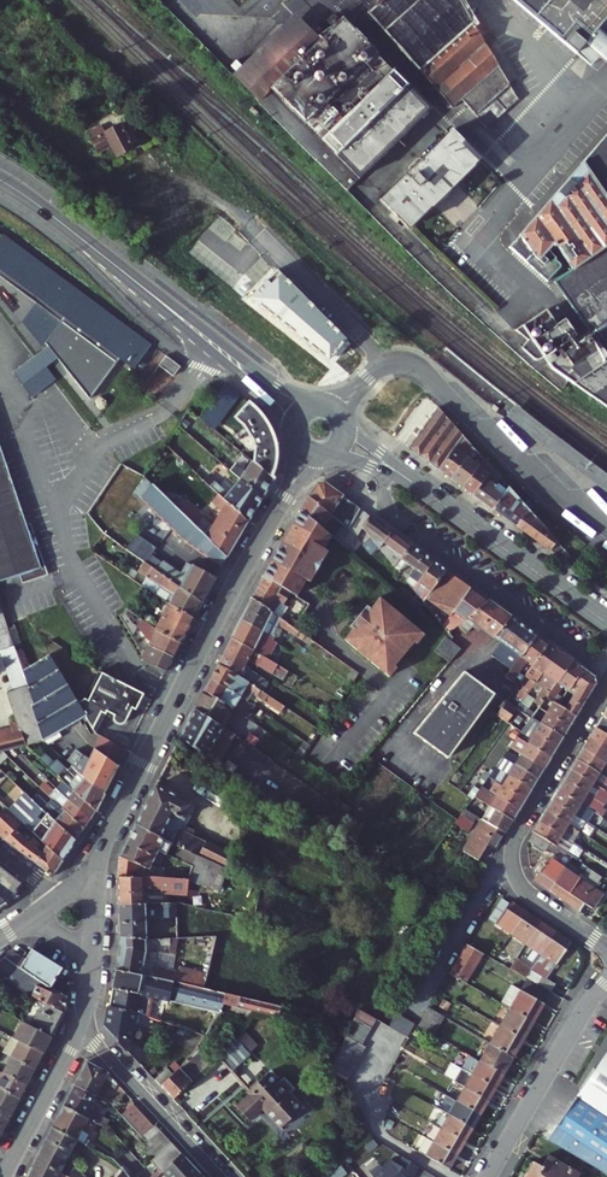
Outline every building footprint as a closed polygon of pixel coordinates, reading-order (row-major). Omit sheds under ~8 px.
[(357,8),(456,118),(465,111),(490,138),(521,110),(512,94),(471,27),(455,0),(366,0),(357,8)] [(578,49),(606,13),(606,0),(520,0),(578,49)] [(578,49),(592,60),(606,42),(606,13),(578,49)] [(521,87),(481,21),(471,27),(512,94),(521,87)] [(333,155),(275,97),(323,50),(297,23),(234,85),(319,170),(333,155)] [(369,70),(379,61),(345,27),(323,50),(275,97),(333,155),(364,186),(433,116),(396,79),(386,89),(369,70)] [(396,79),(379,61),(369,70),(386,89),(396,79)] [(157,100),(153,96),(147,102),(151,106),(157,100)] [(110,138),(107,132),(96,137),(98,143),(96,144),(102,157),(116,151),(121,160),(137,153),(136,149),(144,145),(135,126),(110,138)] [(415,237),(484,168),(456,139),(386,207),(415,237)] [(511,254),(548,289),(561,275),(549,264),(558,255),(573,276),(557,288),(584,329),(591,340),(585,344),(556,365),(571,386),(606,407),(606,144),(511,254)] [(332,361),(348,342),(218,219),(191,252),(332,361)] [(158,351),(8,241),(0,252),(0,269),(4,271),(0,276),(0,279),(43,310),(67,328),(51,349),(96,405),(127,363),(141,373),(158,351)] [(32,325),(51,349),(67,328),(43,310),(32,325)] [(561,327),(552,313),(523,331),(545,364),(577,344),(575,342),(581,338),(578,333),(570,322),(561,327)] [(591,340),(584,329),(578,333),(581,338),(585,344),(591,340)] [(181,368),(166,357),(159,366),(173,377),(181,368)] [(237,409),(244,401),(229,390),(222,399),(237,409)] [(222,399),(213,392),(206,401),(215,408),(222,399)] [(204,423),(218,435),(237,409),(222,399),(215,408),(204,423)] [(591,462),(561,439),(516,404),(507,414),(516,422),(529,432),(534,437),(580,471),(593,481),(606,491),(606,473),(591,462)] [(261,421),(252,408),(245,415),(266,430),(261,421)] [(266,430),(245,415),(238,423),(246,432),(250,440),(254,450),(255,467),(274,483),(279,457),(266,430)] [(443,418),(435,427),(427,435),(410,454),(421,462),(425,457),(433,463),(430,468),(439,475),(457,455),(463,448),(466,444),(443,418)] [(20,577),(42,569),(28,526),(0,440),(0,583),(20,577)] [(453,485),(477,456),(466,444),(463,448),(457,455),(439,475),(453,485)] [(474,465),(479,459),(477,456),(453,485),(464,493),(482,472),(474,465)] [(425,457),(421,462),(430,468),(433,463),(425,457)] [(255,467),(253,465),(239,485),(262,506),(274,487),(274,483),(255,467)] [(128,466),(104,499),(93,514),(108,536),(143,485),(128,466)] [(487,467),(485,469),(482,472),(464,493),(475,501),(488,485),(495,476),(487,467)] [(217,488),(212,493),(220,500),(248,529),(262,506),(239,485),(230,500),(217,488)] [(506,500),(488,485),(475,501),(494,515),(506,500)] [(328,489),(321,490),(312,504),(337,522),(343,526),(354,533),(366,517),(328,489)] [(166,502),(157,493),(145,506),(187,548),(200,535),(193,529),(173,509),(166,502)] [(181,499),(175,493),(166,502),(173,509),(179,502),(181,499)] [(511,494),(509,497),(506,500),(494,515),(517,532),(530,516),(511,494)] [(214,508),(223,517),(205,540),(228,563),(248,529),(220,500),(214,508)] [(185,508),(179,502),(173,509),(193,529),(202,519),(187,505),(185,508)] [(337,522),(312,504),(302,518),(324,534),(331,524),(334,526),(337,522)] [(558,547),(530,516),(517,532),(550,556),(558,547)] [(316,558),(290,538),(270,573),(265,581),(294,598),(299,601),(303,594),(308,585),(312,587),(329,556),(326,554),(332,542),(302,518),(296,528),(323,549),(316,558)] [(395,537),(373,521),(364,532),(382,554),(395,537)] [(28,526),(42,569),(20,577),(23,585),(49,577),(32,525),(28,526)] [(343,549),(353,535),(354,533),(343,526),(333,541),(343,549)] [(323,549),(296,528),(290,538),(316,558),(323,549)] [(205,540),(200,535),(187,548),(211,566),(223,573),(228,563),(205,540)] [(350,554),(360,540),(353,535),(343,549),(350,554)] [(395,537),(382,554),(397,573),(414,551),(395,537)] [(414,551),(397,573),(408,586),(427,561),(414,551)] [(567,568),(572,563),(569,560),(563,565),(567,568)] [(427,561),(408,586),(416,595),(437,567),(427,561)] [(159,567),(152,562),(148,568),(203,608),(216,585),(194,569),(192,572),(189,570),(183,578),(161,563),(159,567)] [(437,567),(416,595),(425,606),(448,576),(437,567)] [(162,592),(157,599),(171,608),(194,624),(203,608),(148,568),(142,576),(162,592)] [(458,631),(490,605),(448,576),(425,606),(450,637),(458,631)] [(294,598),(265,581),(254,603),(277,620),(283,624),(291,612),(287,609),(294,598)] [(277,620),(254,603),(249,612),(278,633),(281,630),(304,646),(307,641),(283,624),(277,620)] [(385,605),(382,603),(373,614),(365,624),(369,626),(385,605)] [(427,640),(385,605),(369,626),(365,624),(356,634),(347,645),(392,682),(400,673),(397,671),(417,647),(419,649),(427,640)] [(490,605),(458,631),(467,638),(475,627),(482,632),(495,642),(504,648),(494,661),(513,675),(538,640),(512,622),(499,612),(490,605)] [(171,608),(156,636),(158,638),(182,648),(194,624),(171,608)] [(365,624),(373,614),(370,611),(361,621),(365,624)] [(278,633),(249,612),(244,622),(276,643),(280,637),(282,635),(278,633)] [(365,624),(361,621),(353,631),(356,634),(365,624)] [(276,643),(244,622),(233,642),(253,654),(259,646),(269,652),(276,643)] [(182,648),(158,638),(151,649),(155,653),(175,662),(182,648)] [(534,670),(550,649),(538,640),(513,675),(508,682),(514,686),(520,678),(526,682),(534,670)] [(253,654),(233,642),(224,660),(249,670),(253,664),(284,683),(289,676),(253,654)] [(446,642),(435,656),(450,667),(461,653),(446,642)] [(155,653),(151,649),(144,661),(147,666),(167,677),(175,662),(155,653)] [(544,678),(560,656),(550,649),(534,670),(538,674),(530,685),(536,689),(544,678)] [(9,675),(22,670),(16,650),(2,654),(9,675)] [(575,666),(560,656),(544,678),(559,688),(575,666)] [(52,659),(24,673),(28,688),(48,742),(42,743),(48,748),(64,740),(61,735),(88,719),(87,718),(80,708),(52,659)] [(249,670),(224,660),(220,668),(266,699),(272,691),(247,674),(249,670)] [(575,692),(586,674),(575,666),(559,688),(551,698),(548,702),(562,711),(565,707),(559,703),(565,694),(571,698),(575,692)] [(266,699),(220,668),(213,683),(246,705),(251,697),(284,721),(289,714),(266,699)] [(6,675),(11,693),(28,688),(24,673),(22,670),(9,675),(6,675)] [(578,721),(600,686),(586,674),(575,692),(580,695),(570,710),(565,707),(562,711),(578,721)] [(91,705),(89,702),(80,708),(87,718),(88,719),(98,736),(109,717),(115,720),(120,727),(128,725),(135,713),(137,715),(146,699),(103,677),(96,689),(100,691),(91,705)] [(414,739),(448,764),(496,698),(466,677),(414,739)] [(246,705),(213,683),(207,694),(236,715),(244,721),(252,727),(255,722),(248,718),(253,710),(246,705)] [(42,743),(48,742),(28,688),(11,693),(23,733),(0,739),(0,754),(42,743)] [(534,707),(542,711),(545,707),(548,702),(551,698),(545,693),(534,707)] [(236,715),(207,694),(197,714),(224,732),(236,715)] [(550,717),(572,731),(578,721),(562,711),(548,702),(545,707),(552,713),(550,717)] [(518,713),(509,706),(499,719),(509,726),(518,713)] [(518,713),(509,726),(523,736),(530,727),(533,724),(518,713)] [(224,732),(197,714),(182,744),(221,769),(232,748),(249,759),(253,752),(224,732)] [(534,722),(565,742),(572,731),(550,717),(545,723),(537,718),(534,722)] [(537,738),(559,752),(565,742),(534,722),(533,724),(530,727),(539,733),(537,738)] [(600,729),(597,734),(606,739),(606,738),(606,726),(604,731),(600,729)] [(597,734),(591,743),(606,753),(606,740),(606,739),(597,734)] [(537,738),(534,743),(523,736),(520,741),(553,762),(559,752),(537,738)] [(129,752),(102,739),(99,746),(121,767),(129,752)] [(524,758),(546,773),(553,762),(520,741),(512,751),(524,758)] [(606,768),(606,753),(591,743),(584,754),(606,768)] [(83,745),(67,764),(73,768),(106,796),(117,776),(94,755),(83,745)] [(121,767),(99,746),(94,755),(117,776),(121,767)] [(606,782),(606,768),(584,754),(578,764),(606,782)] [(66,784),(97,812),(106,796),(73,768),(69,773),(57,762),(55,764),(45,755),(40,761),(66,784)] [(505,761),(540,783),(546,773),(524,758),(521,763),(509,756),(505,761)] [(511,779),(534,793),(540,783),(505,761),(502,765),(515,773),(511,779)] [(605,795),(606,792),(606,782),(578,764),(572,774),(605,795)] [(565,785),(598,806),(605,795),(572,774),(565,785)] [(491,780),(528,803),(534,793),(511,779),(508,784),(494,776),(491,780)] [(498,799),(521,814),(528,803),(491,780),(487,785),(501,794),(498,799)] [(69,800),(91,820),(97,812),(66,784),(62,788),(71,798),(69,800)] [(559,795),(593,816),(598,806),(565,785),(559,795)] [(496,814),(514,825),(521,814),(498,799),(483,790),(475,801),(496,814)] [(195,810),(158,791),(139,828),(201,858),(203,859),(206,854),(209,847),(193,838),(191,843),(179,838),(195,810)] [(22,821),(65,862),(78,841),(43,808),(36,802),(27,794),(12,811),(22,821)] [(56,801),(86,829),(91,820),(69,800),(67,802),(56,794),(52,798),(56,801)] [(553,805),(586,826),(593,816),(559,795),(553,805)] [(43,808),(78,841),(86,829),(56,801),(51,806),(41,797),(36,802),(43,808)] [(2,802),(0,804),(0,812),(4,815),(9,809),(2,802)] [(546,815),(580,836),(586,826),(553,805),(546,815)] [(56,878),(65,862),(22,821),(12,811),(9,809),(4,815),(0,819),(0,830),(9,821),(28,839),(32,835),(44,847),(41,850),(46,854),(37,864),(56,878)] [(466,814),(455,828),(466,835),(476,820),(466,814)] [(506,839),(514,825),(496,814),(488,828),(506,839)] [(574,847),(580,836),(546,815),(540,825),(574,847)] [(17,850),(37,864),(46,854),(41,850),(44,847),(32,835),(28,839),(9,821),(0,830),(0,835),(17,850)] [(493,852),(496,855),(506,839),(488,828),(483,824),(463,855),(478,864),(483,856),(488,859),(493,852)] [(534,838),(559,854),(567,858),(574,847),(540,825),(533,837),(534,838)] [(201,858),(139,828),(132,842),(148,850),(153,852),(160,855),(167,858),(183,865),(195,871),(201,858)] [(545,853),(556,859),(559,854),(534,838),(529,846),(544,855),(545,853)] [(148,850),(132,842),(123,859),(144,868),(148,861),(151,856),(146,854),(148,850)] [(208,855),(206,854),(203,859),(227,870),(231,872),(237,860),(212,848),(208,855)] [(160,855),(153,852),(151,856),(148,861),(154,864),(160,855)] [(167,858),(160,855),(154,864),(162,868),(167,858)] [(216,893),(227,870),(203,859),(201,858),(195,871),(190,882),(216,893)] [(122,860),(120,873),(120,879),(157,880),(158,871),(148,869),(144,868),(123,859),(122,860)] [(27,892),(29,884),(0,863),(0,911),(27,892)] [(548,895),(564,872),(548,863),(532,886),(548,895)] [(195,871),(183,865),(177,881),(190,882),(195,871)] [(592,912),(603,897),(593,891),(600,879),(587,871),(579,882),(562,904),(577,914),(583,906),(592,912)] [(579,882),(564,872),(548,895),(562,904),(579,882)] [(157,880),(120,879),(121,907),(145,907),(146,892),(164,892),(164,898),(179,898),(187,892),(190,882),(177,881),(157,880)] [(514,907),(512,910),(505,906),(497,917),(504,922),(498,930),(513,941),(529,918),(514,907)] [(145,907),(121,907),(123,938),(148,939),(148,907),(145,907)] [(529,918),(513,941),(527,950),(544,927),(529,918)] [(250,933),(194,927),(193,939),(216,939),(248,947),(250,933)] [(542,961),(559,937),(544,927),(527,950),(521,959),(536,969),(537,968),(542,961)] [(546,987),(575,948),(559,937),(542,961),(537,968),(536,969),(532,975),(531,976),(541,984),(536,991),(552,1001),(557,994),(546,987)] [(123,938),(123,946),(122,951),(148,958),(149,954),(157,955),(159,946),(174,946),(175,939),(148,939),(123,938)] [(38,949),(31,959),(18,950),(13,952),(7,956),(29,971),(56,989),(73,1001),(76,996),(75,989),(62,980),(68,970),(38,949)] [(466,988),(484,959),(468,950),(450,979),(466,988)] [(148,958),(122,951),(119,970),(175,983),(176,978),(168,976),(169,973),(155,969),(157,963),(147,961),(148,958)] [(513,961),(503,954),(494,966),(505,972),(513,961)] [(25,978),(29,971),(7,956),(0,961),(0,969),(11,977),(16,972),(25,978)] [(532,975),(517,965),(509,975),(525,984),(531,976),(532,975)] [(175,983),(119,970),(116,989),(142,995),(154,999),(164,1001),(223,1016),(229,1007),(282,1019),(285,1007),(175,983)] [(45,1002),(65,1017),(73,1001),(56,989),(53,993),(29,981),(24,987),(45,1002)] [(530,988),(524,998),(547,1012),(553,1002),(530,988)] [(138,1017),(142,995),(116,989),(112,1010),(138,1017)] [(154,999),(142,995),(138,1017),(149,1021),(154,999)] [(524,998),(513,1017),(536,1031),(547,1012),(524,998)] [(53,1040),(65,1017),(45,1002),(33,1026),(53,1040)] [(138,1017),(112,1010),(109,1025),(145,1064),(150,1059),(137,1046),(135,1045),(138,1030),(154,1034),(157,1023),(149,1021),(138,1017)] [(360,1011),(355,1020),(372,1030),(377,1021),(360,1011)] [(445,1022),(429,1012),(418,1029),(435,1039),(445,1022)] [(406,1039),(414,1026),(397,1016),(389,1029),(406,1039)] [(502,1034),(526,1047),(536,1031),(513,1017),(502,1034)] [(355,1020),(354,1023),(351,1030),(367,1038),(372,1030),(355,1020)] [(22,1040),(45,1055),(53,1040),(33,1026),(25,1021),(16,1036),(22,1040)] [(351,1030),(347,1038),(362,1046),(367,1038),(351,1030)] [(492,1050),(515,1064),(526,1047),(502,1034),(492,1050)] [(241,1045),(239,1043),(222,1056),(234,1072),(252,1057),(249,1054),(257,1047),(249,1038),(241,1045)] [(362,1046),(347,1038),(344,1047),(362,1057),(367,1049),(362,1046)] [(45,1055),(22,1040),(14,1056),(38,1070),(45,1055)] [(173,1077),(166,1085),(164,1086),(177,1100),(209,1071),(216,1063),(201,1047),(173,1077)] [(340,1055),(357,1065),(362,1057),(344,1047),(340,1055)] [(481,1068),(505,1082),(515,1064),(492,1050),(481,1068)] [(336,1064),(352,1073),(357,1065),(340,1055),(336,1064)] [(38,1070),(14,1056),(4,1074),(29,1087),(38,1070)] [(577,1101),(606,1121),(606,1058),(577,1101)] [(462,1073),(497,1094),(505,1082),(481,1068),(470,1061),(462,1073)] [(348,1080),(352,1073),(336,1064),(332,1072),(348,1080)] [(125,1089),(117,1079),(95,1067),(83,1089),(104,1101),(112,1086),(123,1093),(125,1089)] [(4,1074),(0,1071),(0,1088),(22,1100),(29,1087),(4,1074)] [(173,1077),(168,1071),(160,1079),(166,1085),(173,1077)] [(466,1094),(489,1108),(497,1094),(462,1073),(461,1073),(453,1086),(466,1094)] [(251,1095),(254,1099),(239,1111),(250,1125),(265,1113),(282,1133),(302,1117),(289,1101),(297,1095),(287,1082),(279,1088),(270,1079),(251,1095)] [(0,1088),(0,1110),(13,1117),(22,1100),(0,1088)] [(112,1123),(97,1114),(104,1101),(83,1089),(71,1109),(95,1121),(113,1130),(116,1125),(112,1123)] [(459,1107),(481,1120),(489,1108),(466,1094),(459,1107)] [(577,1101),(553,1137),(606,1170),(606,1121),(577,1101)] [(144,1137),(158,1125),(138,1103),(124,1115),(144,1137)] [(451,1120),(473,1133),(481,1120),(459,1107),(451,1120)] [(83,1144),(89,1132),(95,1121),(71,1109),(59,1131),(83,1144)] [(0,1110),(0,1130),(5,1132),(13,1117),(0,1110)] [(444,1132),(466,1146),(473,1133),(451,1120),(444,1132)] [(144,1137),(150,1144),(146,1148),(156,1159),(174,1143),(158,1125),(144,1137)] [(70,1167),(83,1144),(59,1131),(41,1163),(66,1176),(88,1176),(70,1167)] [(94,1135),(89,1132),(83,1144),(88,1146),(91,1141),(94,1135)] [(436,1146),(458,1159),(466,1146),(444,1132),(436,1146)] [(96,1143),(91,1141),(88,1146),(93,1149),(96,1143)] [(419,1154),(450,1172),(458,1159),(436,1146),(426,1141),(419,1154)] [(152,1163),(163,1174),(166,1172),(185,1155),(174,1143),(156,1159),(152,1163)] [(203,1175),(185,1155),(166,1172),(171,1176),(200,1176),(203,1175)] [(420,1168),(405,1158),(400,1166),(392,1161),(391,1164),(385,1169),(383,1167),(372,1175),(374,1176),(415,1176),(420,1168)] [(531,1167),(525,1176),(579,1176),(547,1161),(540,1172),(531,1167)] [(41,1163),(33,1176),(66,1176),(41,1163)]
